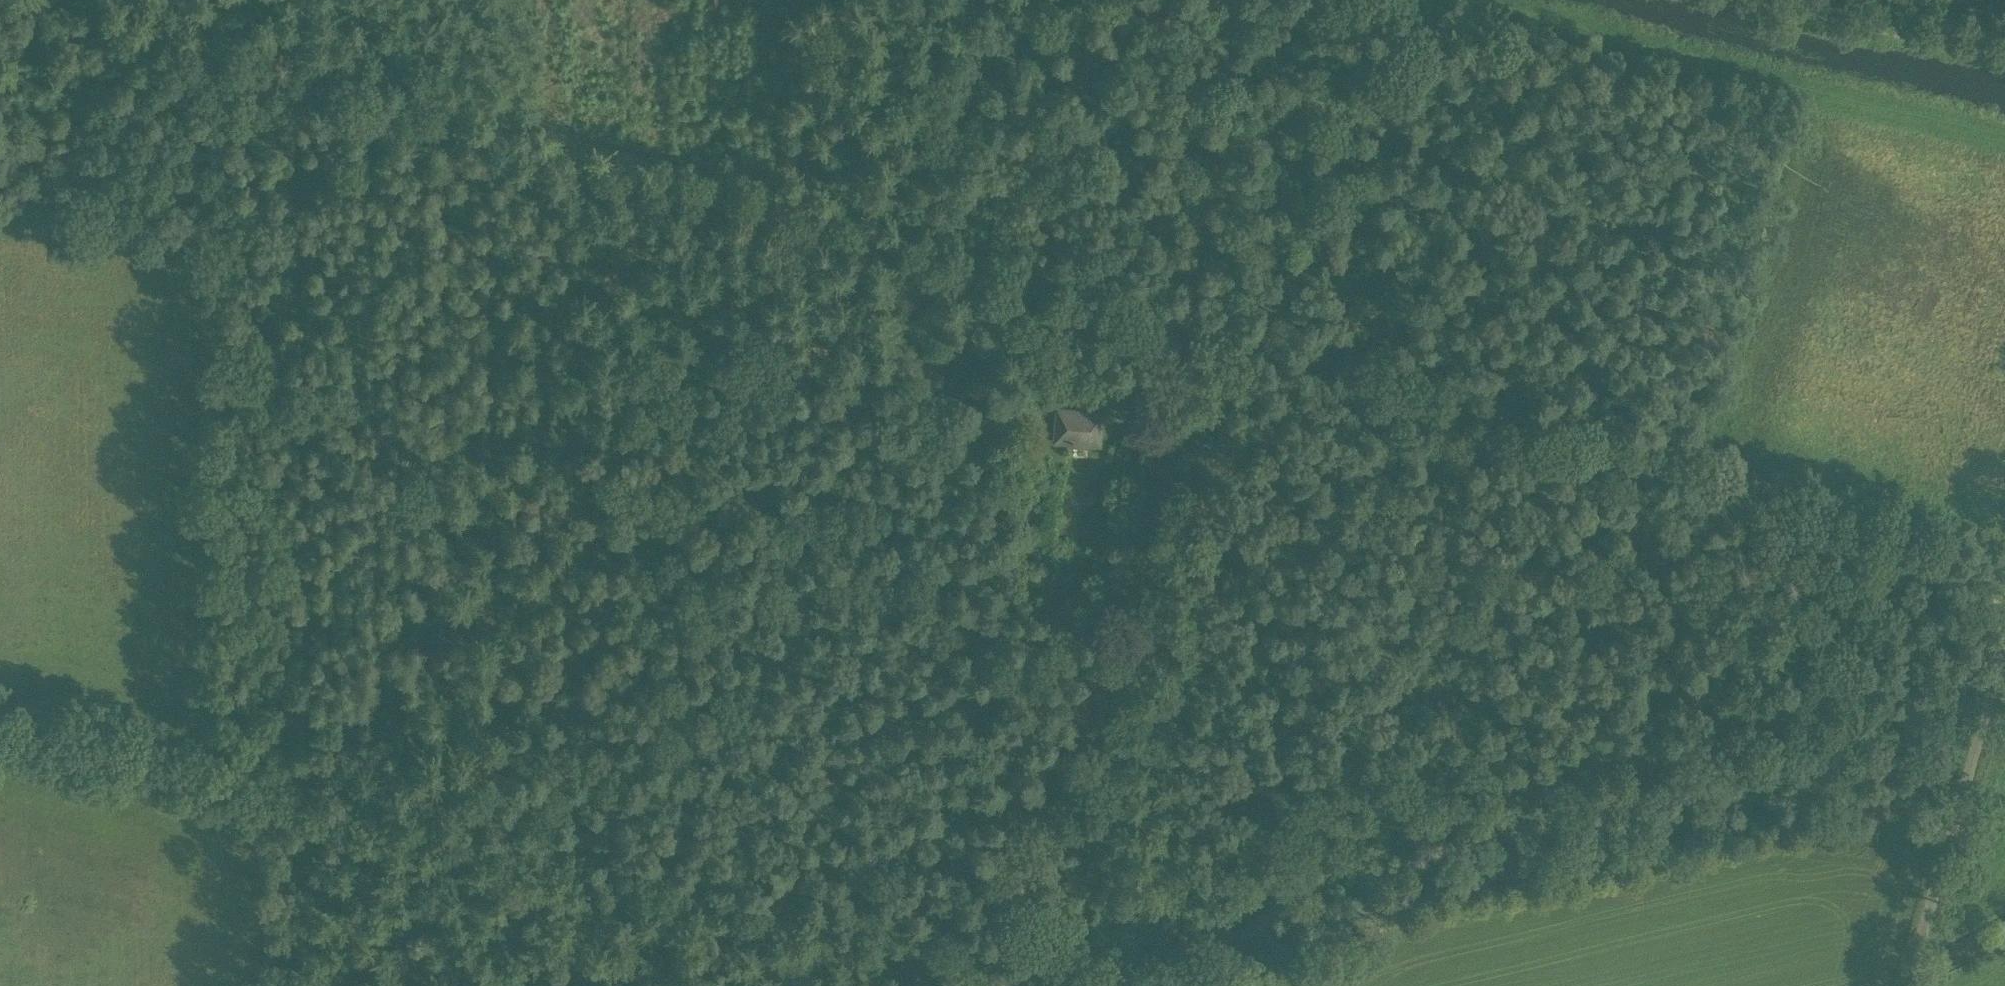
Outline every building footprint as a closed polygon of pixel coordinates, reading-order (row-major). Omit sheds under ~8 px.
[(1101,438),(1102,411),(1103,409),(1055,405),(1052,442),(1072,444),(1071,447),(1088,448),(1088,446),(1100,447),(1101,438)]
